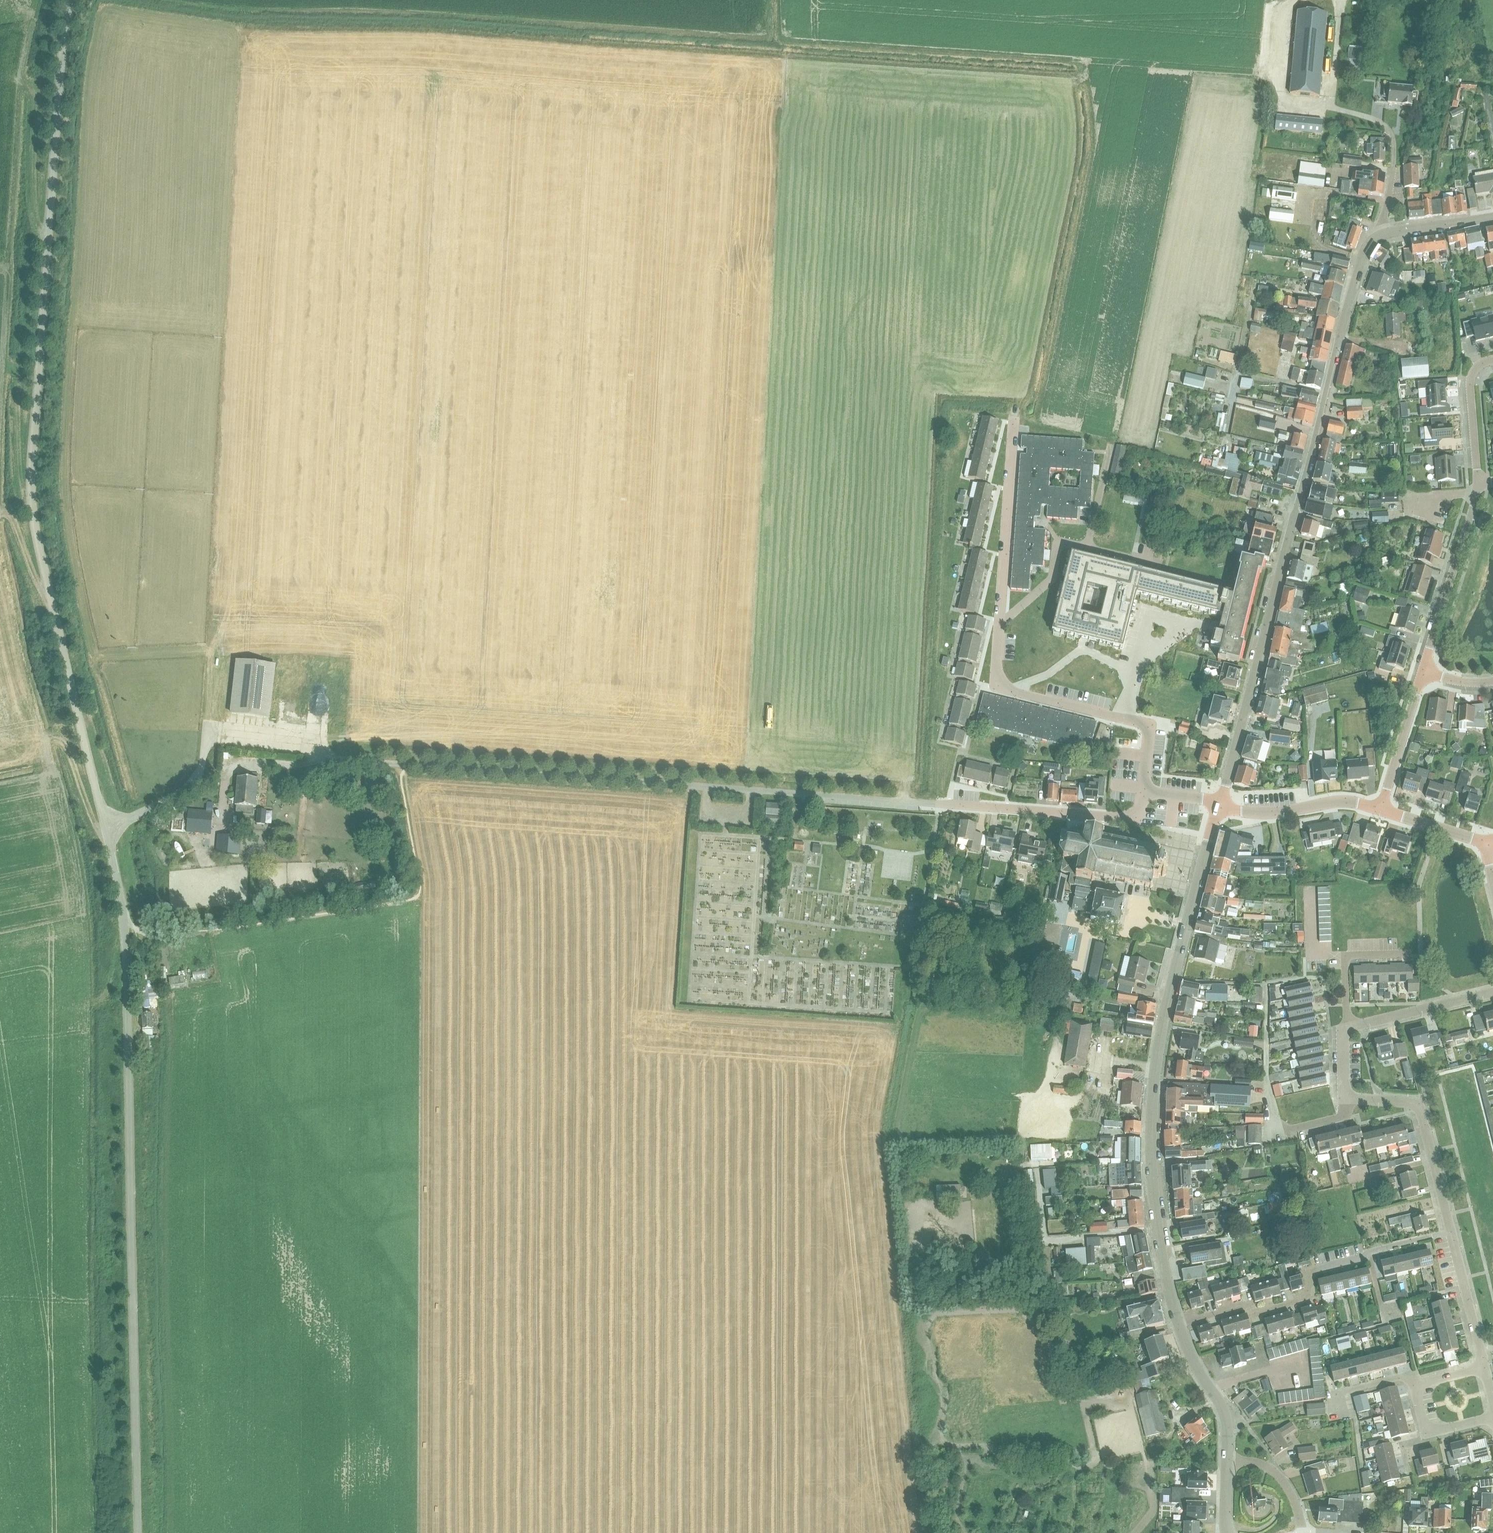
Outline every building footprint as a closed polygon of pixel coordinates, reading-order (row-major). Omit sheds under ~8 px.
[(1290,94),(1319,97),(1326,15),(1298,12),(1290,94)] [(1349,48),(1348,60),(1362,61),(1363,49),(1349,48)] [(1384,83),(1384,90),(1388,91),(1386,104),(1412,106),(1412,101),(1417,101),(1417,93),(1414,92),(1414,88),(1389,86),(1390,83),(1384,83)] [(1461,91),(1455,89),(1451,106),(1457,108),(1461,91)] [(1462,109),(1450,115),(1452,119),(1464,113),(1462,109)] [(1275,131),(1322,136),(1323,122),(1276,117),(1275,131)] [(1367,146),(1367,155),(1374,155),(1374,162),(1385,162),(1385,139),(1375,139),(1371,139),(1370,145),(1367,145),(1367,146)] [(1362,159),(1344,157),(1343,165),(1361,167),(1362,159)] [(1326,167),(1301,163),(1298,185),(1324,188),(1326,167)] [(1418,187),(1417,166),(1403,167),(1404,188),(1418,187)] [(1473,179),(1476,194),(1490,192),(1490,193),(1492,193),(1492,171),(1474,175),(1475,179),(1473,179)] [(1353,176),(1352,181),(1359,183),(1360,183),(1384,186),(1385,176),(1385,175),(1376,174),(1371,173),(1370,174),(1363,173),(1360,177),(1353,176)] [(1455,200),(1457,215),(1467,214),(1464,199),(1464,188),(1461,188),(1461,181),(1455,181),(1455,189),(1456,189),(1457,197),(1455,197),(1455,200)] [(1342,182),(1341,194),(1349,195),(1350,183),(1342,182)] [(1359,188),(1358,195),(1368,196),(1368,195),(1382,197),(1382,196),(1384,186),(1360,183),(1359,183),(1359,188)] [(1296,197),(1297,191),(1288,190),(1273,188),(1272,198),(1287,200),(1296,201),(1296,197)] [(1477,209),(1475,197),(1473,189),(1467,190),(1470,210),(1477,209)] [(1432,218),(1431,202),(1432,196),(1422,197),(1423,203),(1407,204),(1409,220),(1432,218)] [(1332,200),(1329,218),(1338,220),(1341,201),(1332,200)] [(1457,215),(1455,200),(1442,202),(1431,202),(1432,218),(1443,217),(1457,215)] [(1368,207),(1365,216),(1371,218),(1374,209),(1368,207)] [(1294,218),(1294,213),(1284,212),(1271,210),(1269,220),(1270,220),(1284,222),(1293,223),(1294,218)] [(1362,231),(1359,230),(1361,224),(1351,220),(1346,233),(1351,235),(1350,237),(1341,234),(1339,239),(1335,238),(1333,244),(1346,249),(1346,248),(1355,251),(1362,231)] [(1485,258),(1484,257),(1483,249),(1485,248),(1484,243),(1482,243),(1479,228),(1464,231),(1468,248),(1469,252),(1475,250),(1477,260),(1485,258)] [(1464,231),(1447,234),(1449,245),(1456,243),(1457,249),(1461,248),(1461,249),(1468,248),(1464,231)] [(1444,237),(1433,238),(1436,261),(1439,260),(1438,252),(1446,251),(1444,237)] [(1433,238),(1422,239),(1424,254),(1431,253),(1432,261),(1436,261),(1433,238)] [(1422,239),(1411,241),(1412,249),(1413,263),(1413,264),(1417,263),(1416,255),(1424,254),(1422,239)] [(1251,242),(1250,250),(1255,251),(1255,252),(1263,253),(1263,252),(1264,244),(1251,242)] [(1382,270),(1386,272),(1393,261),(1387,257),(1389,255),(1380,249),(1372,262),(1380,267),(1380,268),(1382,269),(1382,270)] [(1412,249),(1404,250),(1405,264),(1413,263),(1412,249)] [(1314,253),(1312,263),(1331,267),(1331,266),(1348,270),(1350,261),(1332,257),(1314,253)] [(1485,258),(1487,269),(1492,268),(1492,258),(1492,255),(1484,257),(1485,258)] [(1303,261),(1301,269),(1320,273),(1320,276),(1327,277),(1325,284),(1326,284),(1343,288),(1346,279),(1348,270),(1331,266),(1331,267),(1312,263),(1303,261)] [(1386,272),(1382,270),(1379,275),(1374,273),(1366,292),(1385,299),(1392,283),(1396,284),(1397,281),(1400,282),(1402,272),(1386,272)] [(1311,284),(1309,293),(1313,294),(1323,297),(1322,302),(1339,305),(1343,288),(1326,284),(1325,288),(1315,285),(1311,284)] [(1445,284),(1438,285),(1439,294),(1447,293),(1445,284)] [(1384,301),(1364,293),(1358,307),(1371,307),(1378,307),(1382,306),(1384,301)] [(1339,305),(1322,302),(1317,301),(1297,299),(1288,298),(1285,298),(1284,307),(1289,308),(1288,313),(1307,315),(1307,312),(1305,312),(1306,308),(1316,309),(1315,310),(1318,311),(1317,316),(1336,319),(1339,305)] [(1424,311),(1422,301),(1411,303),(1413,313),(1424,311)] [(1278,312),(1256,309),(1254,321),(1260,322),(1261,315),(1277,318),(1278,312)] [(1398,315),(1386,316),(1387,339),(1400,338),(1399,320),(1406,320),(1405,313),(1398,314),(1398,315)] [(1336,319),(1317,316),(1315,323),(1318,324),(1317,331),(1333,334),(1336,319)] [(1463,324),(1467,338),(1475,336),(1476,342),(1485,339),(1490,337),(1490,338),(1492,338),(1492,316),(1477,320),(1471,321),(1471,322),(1463,324)] [(1309,324),(1302,323),(1301,329),(1301,330),(1307,332),(1308,329),(1309,324)] [(1261,326),(1252,324),(1251,331),(1260,333),(1261,326)] [(1333,334),(1317,331),(1308,329),(1307,332),(1301,330),(1299,339),(1306,341),(1306,339),(1314,340),(1312,350),(1329,353),(1333,334)] [(1297,335),(1285,332),(1281,350),(1293,353),(1297,335)] [(1366,350),(1347,345),(1336,386),(1348,390),(1356,359),(1363,361),(1366,350)] [(1193,353),(1202,356),(1204,351),(1194,347),(1193,353)] [(1329,353),(1312,350),(1302,348),(1301,354),(1310,355),(1309,360),(1314,362),(1312,372),(1324,375),(1329,353)] [(1219,352),(1217,362),(1233,366),(1236,356),(1219,352)] [(1403,370),(1403,380),(1428,377),(1427,359),(1402,361),(1402,362),(1403,370)] [(1293,368),(1291,380),(1298,382),(1301,370),(1293,368)] [(1324,375),(1312,372),(1310,372),(1306,386),(1321,390),(1324,375)] [(1186,374),(1183,385),(1203,390),(1205,379),(1186,374)] [(1242,378),(1240,388),(1243,389),(1252,390),(1253,386),(1254,381),(1243,379),(1242,378)] [(1448,380),(1418,382),(1418,390),(1419,399),(1426,399),(1446,397),(1445,387),(1448,387),(1448,380)] [(1303,404),(1316,407),(1319,395),(1284,387),(1281,396),(1299,400),(1304,401),(1303,404)] [(1446,397),(1426,399),(1427,408),(1420,408),(1420,416),(1450,414),(1450,407),(1447,407),(1446,397)] [(1362,408),(1347,409),(1347,420),(1363,419),(1362,412),(1373,411),(1372,399),(1361,400),(1362,408)] [(1317,407),(1316,407),(1303,404),(1304,401),(1299,400),(1296,411),(1315,415),(1317,407)] [(1362,408),(1361,400),(1346,401),(1347,409),(1362,408)] [(1275,406),(1256,402),(1255,407),(1273,411),(1275,406)] [(1315,415),(1285,408),(1284,413),(1289,414),(1288,418),(1294,420),(1294,422),(1303,424),(1302,425),(1312,427),(1315,415)] [(1218,414),(1216,427),(1220,428),(1219,433),(1225,434),(1228,416),(1218,414)] [(983,418),(979,433),(995,437),(998,422),(983,418)] [(1425,427),(1425,441),(1424,441),(1425,448),(1439,447),(1439,440),(1452,439),(1451,425),(1448,425),(1447,418),(1432,419),(1433,427),(1425,427)] [(1277,423),(1261,419),(1259,428),(1275,431),(1277,423)] [(1327,433),(1326,440),(1336,443),(1340,444),(1345,426),(1329,422),(1327,433)] [(995,437),(979,433),(976,448),(991,451),(995,437)] [(1291,449),(1304,452),(1307,439),(1289,434),(1279,433),(1278,439),(1292,443),(1291,449)] [(1048,505),(1047,518),(1077,520),(1078,508),(1090,509),(1094,453),(1082,452),(1083,440),(1022,436),(1021,448),(1027,448),(1026,455),(1020,454),(1011,589),(1029,590),(1031,566),(1043,567),(1046,530),(1034,529),(1034,517),(1041,517),(1042,505),(1048,505)] [(1336,443),(1326,440),(1323,440),(1318,462),(1331,465),(1334,455),(1339,457),(1341,446),(1336,445),(1336,443)] [(1130,449),(1117,446),(1109,481),(1121,484),(1130,449)] [(1246,450),(1243,449),(1235,447),(1233,454),(1243,456),(1245,457),(1246,450)] [(991,451),(976,448),(972,462),(988,466),(991,451)] [(1261,461),(1278,465),(1279,459),(1283,460),(1285,461),(1301,464),(1304,452),(1291,449),(1286,448),(1284,456),(1275,454),(1274,457),(1271,456),(1257,453),(1256,460),(1261,461)] [(1219,460),(1216,470),(1226,472),(1236,475),(1240,457),(1226,454),(1224,461),(1219,460)] [(1201,458),(1200,466),(1208,466),(1209,458),(1201,458)] [(1438,482),(1455,481),(1454,458),(1437,460),(1438,482)] [(969,461),(965,476),(984,481),(988,466),(972,462),(969,461)] [(1261,461),(1260,466),(1277,470),(1278,465),(1261,461)] [(1277,482),(1276,486),(1283,488),(1284,484),(1286,485),(1286,484),(1295,487),(1296,487),(1297,485),(1298,482),(1302,465),(1301,464),(1285,461),(1282,471),(1280,470),(1278,477),(1277,482)] [(1317,464),(1313,481),(1330,485),(1335,486),(1338,475),(1331,474),(1333,468),(1317,464)] [(1350,464),(1348,474),(1366,476),(1367,465),(1350,464)] [(1226,472),(1225,478),(1232,480),(1233,480),(1229,495),(1239,498),(1243,499),(1250,501),(1252,491),(1262,493),(1261,494),(1280,499),(1283,488),(1276,486),(1264,482),(1264,483),(1255,481),(1255,480),(1243,477),(1236,475),(1226,472)] [(1330,485),(1313,481),(1308,500),(1324,505),(1332,507),(1333,501),(1336,501),(1338,491),(1328,489),(1329,485),(1330,485)] [(973,483),(970,498),(975,499),(974,500),(990,503),(993,488),(978,484),(973,483)] [(1397,494),(1382,494),(1382,504),(1398,503),(1397,494)] [(974,500),(971,515),(986,519),(990,503),(974,500)] [(1324,505),(1308,500),(1306,512),(1314,514),(1313,516),(1330,521),(1333,507),(1332,507),(1324,505)] [(1381,502),(1369,503),(1370,511),(1381,511),(1381,502)] [(1146,506),(1144,520),(1154,522),(1157,508),(1146,506)] [(1238,553),(1255,557),(1266,560),(1269,561),(1271,553),(1274,551),(1274,547),(1273,544),(1276,532),(1276,531),(1277,526),(1273,525),(1274,517),(1256,513),(1255,520),(1257,520),(1255,526),(1249,525),(1246,527),(1245,532),(1247,535),(1253,537),(1251,543),(1237,540),(1234,552),(1235,553),(1238,553)] [(1388,523),(1388,513),(1372,514),(1373,523),(1388,523)] [(965,520),(964,528),(968,529),(967,530),(983,534),(986,519),(971,515),(969,521),(965,520)] [(1301,535),(1302,535),(1315,539),(1315,538),(1321,539),(1324,528),(1330,530),(1332,523),(1323,521),(1306,517),(1301,535)] [(1368,522),(1354,524),(1355,531),(1369,529),(1368,522)] [(983,534),(967,530),(964,544),(971,545),(970,547),(978,549),(978,547),(979,547),(983,534)] [(1443,536),(1427,531),(1422,548),(1419,547),(1415,559),(1432,564),(1434,557),(1439,558),(1441,551),(1439,550),(1443,536)] [(1287,579),(1307,584),(1310,580),(1313,567),(1318,568),(1320,560),(1312,558),(1315,545),(1305,542),(1301,556),(1302,556),(1300,564),(1291,562),(1287,579)] [(978,549),(970,547),(970,550),(973,551),(970,563),(985,567),(989,554),(977,551),(978,549)] [(1096,559),(1095,559),(1072,553),(1067,572),(1062,593),(1052,632),(1077,638),(1078,638),(1095,642),(1103,644),(1123,649),(1129,625),(1136,599),(1137,595),(1191,608),(1223,616),(1221,622),(1219,630),(1225,632),(1224,635),(1214,632),(1211,646),(1221,649),(1219,658),(1218,659),(1226,661),(1226,659),(1239,662),(1243,649),(1244,643),(1243,643),(1241,643),(1243,636),(1260,572),(1263,573),(1266,560),(1255,557),(1254,560),(1243,557),(1242,557),(1239,567),(1241,568),(1235,590),(1235,592),(1235,593),(1234,594),(1153,574),(1150,573),(1145,572),(1142,571),(1126,567),(1123,566),(1098,560),(1096,559)] [(1219,566),(1231,569),(1233,561),(1221,558),(1219,566)] [(985,567),(970,563),(967,579),(982,582),(985,567)] [(1432,572),(1414,566),(1412,574),(1415,574),(1409,593),(1424,598),(1432,572)] [(1345,578),(1347,584),(1354,582),(1352,576),(1345,578)] [(982,582),(967,579),(963,594),(978,597),(982,582)] [(1287,579),(1280,612),(1291,615),(1292,609),(1298,610),(1301,598),(1294,597),(1295,591),(1305,594),(1307,584),(1287,579)] [(1334,585),(1336,591),(1343,589),(1341,583),(1334,585)] [(1357,587),(1353,601),(1367,605),(1371,591),(1357,587)] [(978,597),(963,594),(959,610),(975,613),(978,597)] [(1409,610),(1411,602),(1398,598),(1395,606),(1402,608),(1396,628),(1413,634),(1420,613),(1409,610)] [(1280,612),(1269,661),(1282,664),(1281,664),(1298,668),(1299,660),(1297,659),(1298,652),(1301,652),(1302,650),(1312,652),(1314,643),(1306,641),(1307,635),(1305,635),(1306,629),(1301,628),(1303,619),(1306,619),(1307,612),(1298,610),(1292,609),(1291,615),(1280,612)] [(1388,624),(1393,625),(1396,614),(1391,612),(1388,624)] [(970,616),(966,632),(977,634),(978,632),(983,633),(986,620),(970,616)] [(1328,632),(1326,624),(1310,628),(1312,636),(1328,632)] [(977,634),(966,632),(962,646),(979,650),(982,638),(977,636),(977,634)] [(1354,644),(1361,642),(1359,636),(1352,638),(1354,644)] [(1390,655),(1407,660),(1410,649),(1401,646),(1402,641),(1389,637),(1386,647),(1392,649),(1390,655)] [(979,650),(962,646),(959,661),(970,664),(971,661),(976,663),(979,650)] [(1407,660),(1390,655),(1388,661),(1382,659),(1379,669),(1392,674),(1394,668),(1403,671),(1407,660)] [(278,665),(238,660),(232,713),(271,718),(278,665)] [(970,664),(959,661),(955,676),(972,680),(975,667),(970,666),(970,664)] [(1242,669),(1217,663),(1209,661),(1207,666),(1220,670),(1221,667),(1223,667),(1219,684),(1236,689),(1237,687),(1239,686),(1240,684),(1238,682),(1242,669)] [(1282,664),(1269,661),(1262,694),(1271,696),(1271,695),(1275,697),(1280,696),(1284,678),(1291,679),(1292,669),(1286,668),(1281,667),(1281,664),(1282,664)] [(960,681),(956,697),(968,699),(969,697),(974,698),(977,686),(960,681)] [(1328,700),(1324,686),(1302,692),(1306,707),(1328,700)] [(976,723),(1090,752),(1097,722),(984,694),(976,723)] [(956,697),(953,711),(970,716),(973,703),(967,702),(968,699),(956,697)] [(1209,698),(1204,718),(1201,728),(1207,729),(1208,725),(1213,726),(1217,724),(1221,726),(1222,722),(1228,723),(1233,704),(1215,699),(1209,698)] [(1272,701),(1261,698),(1256,715),(1276,720),(1281,702),(1272,700),(1272,701)] [(1448,702),(1432,700),(1430,712),(1429,712),(1428,722),(1444,724),(1443,730),(1451,731),(1454,715),(1446,714),(1448,702)] [(1294,704),(1293,710),(1301,712),(1302,706),(1294,704)] [(1460,723),(1461,723),(1460,730),(1467,731),(1467,728),(1487,730),(1484,705),(1475,706),(1475,709),(1461,708),(1460,723)] [(953,711),(949,726),(961,729),(961,726),(967,728),(970,716),(953,711)] [(1286,720),(1283,730),(1297,733),(1299,724),(1286,720)] [(1101,724),(1093,746),(1098,747),(1105,726),(1101,724)] [(1179,731),(1188,734),(1189,728),(1180,725),(1179,729),(1179,731)] [(961,729),(949,726),(945,741),(962,745),(965,732),(960,731),(961,729)] [(1202,733),(1196,731),(1193,739),(1199,741),(1202,733)] [(1270,731),(1269,742),(1289,745),(1291,734),(1270,731)] [(1262,742),(1248,738),(1242,758),(1256,762),(1262,742)] [(1412,743),(1409,751),(1418,753),(1420,746),(1412,743)] [(1456,743),(1452,746),(1457,752),(1461,749),(1456,743)] [(1216,767),(1219,755),(1215,754),(1216,748),(1204,745),(1200,763),(1216,767)] [(1368,778),(1367,767),(1375,766),(1373,749),(1365,750),(1366,760),(1353,761),(1353,764),(1346,764),(1348,781),(1357,780),(1357,778),(1360,778),(1360,779),(1368,778)] [(1427,756),(1425,760),(1427,764),(1432,764),(1434,758),(1427,756)] [(1454,757),(1452,763),(1462,766),(1464,760),(1454,757)] [(1240,768),(1235,784),(1243,786),(1248,788),(1250,781),(1254,782),(1255,778),(1251,777),(1253,771),(1256,772),(1258,764),(1245,760),(1243,766),(1242,768),(1240,768)] [(976,781),(980,764),(967,761),(966,768),(960,766),(957,777),(976,781)] [(1324,783),(1324,780),(1338,779),(1336,762),(1313,764),(1315,783),(1324,783)] [(992,767),(980,764),(976,781),(991,785),(993,773),(991,773),(992,767)] [(1044,764),(1043,774),(1049,774),(1050,771),(1055,772),(1054,781),(1048,781),(1047,786),(1046,801),(1059,802),(1062,765),(1044,764)] [(1455,765),(1453,769),(1455,773),(1460,773),(1462,766),(1455,765)] [(1308,782),(1307,767),(1299,767),(1300,783),(1308,782)] [(993,773),(991,785),(1006,788),(1010,771),(997,768),(996,774),(993,773)] [(1416,778),(1408,776),(1403,791),(1417,795),(1419,787),(1424,789),(1427,779),(1428,776),(1429,773),(1418,770),(1416,778)] [(1462,772),(1456,792),(1463,795),(1469,796),(1465,810),(1477,814),(1482,800),(1476,798),(1478,792),(1474,791),(1467,788),(1471,775),(1466,773),(1462,772)] [(240,778),(238,806),(239,806),(238,812),(254,814),(255,808),(257,808),(260,774),(251,773),(250,779),(240,778)] [(1086,785),(1085,802),(1097,803),(1098,793),(1104,794),(1105,778),(1099,778),(1099,779),(1094,779),(1093,786),(1086,785)] [(1426,798),(1434,801),(1441,803),(1441,801),(1450,803),(1455,787),(1445,784),(1443,789),(1430,785),(1426,798)] [(1063,787),(1061,802),(1078,804),(1079,789),(1063,787)] [(768,804),(767,816),(766,825),(780,827),(781,817),(782,806),(768,804)] [(258,810),(257,824),(265,824),(266,810),(258,810)] [(189,811),(188,831),(211,832),(213,813),(189,811)] [(1070,886),(1077,887),(1091,890),(1091,889),(1092,882),(1094,882),(1094,881),(1095,881),(1095,880),(1094,879),(1094,877),(1102,879),(1103,877),(1105,877),(1104,879),(1105,879),(1106,877),(1115,879),(1114,881),(1116,881),(1116,880),(1117,880),(1117,882),(1124,884),(1124,881),(1125,881),(1125,883),(1126,883),(1126,882),(1135,884),(1135,885),(1136,885),(1137,884),(1146,886),(1145,887),(1147,887),(1147,886),(1151,887),(1150,888),(1152,888),(1152,887),(1154,887),(1154,886),(1152,886),(1154,878),(1158,879),(1159,874),(1163,875),(1162,877),(1164,877),(1164,876),(1166,876),(1166,874),(1165,874),(1166,866),(1168,867),(1168,865),(1167,865),(1167,863),(1165,863),(1165,864),(1161,864),(1162,860),(1158,858),(1160,850),(1161,850),(1161,849),(1160,849),(1160,848),(1159,847),(1159,849),(1155,848),(1155,847),(1154,846),(1153,848),(1145,846),(1145,845),(1144,844),(1143,846),(1134,844),(1134,842),(1133,842),(1133,843),(1131,843),(1132,841),(1125,840),(1124,842),(1123,841),(1124,840),(1123,840),(1122,841),(1113,839),(1113,838),(1112,838),(1112,839),(1111,839),(1111,837),(1103,835),(1103,833),(1104,833),(1105,832),(1103,831),(1102,830),(1102,831),(1098,830),(1100,824),(1068,821),(1067,831),(1063,830),(1061,838),(1067,839),(1067,840),(1062,844),(1061,843),(1060,844),(1061,845),(1060,852),(1058,852),(1059,853),(1060,853),(1064,858),(1063,860),(1064,861),(1062,872),(1070,874),(1068,883),(1070,886)] [(961,822),(958,839),(970,841),(969,850),(979,852),(983,834),(975,833),(976,825),(961,822)] [(1335,836),(1332,824),(1332,823),(1308,827),(1309,831),(1302,832),(1304,841),(1305,840),(1307,850),(1314,848),(1313,844),(1335,840),(1335,836)] [(1376,851),(1378,845),(1377,845),(1381,831),(1368,827),(1367,829),(1360,827),(1359,830),(1353,827),(1350,837),(1348,843),(1362,848),(1364,842),(1372,844),(1370,850),(1376,851)] [(1000,854),(1001,850),(1012,853),(1016,833),(997,829),(996,834),(990,833),(987,847),(993,848),(992,852),(1000,854)] [(1221,833),(1214,859),(1232,863),(1229,875),(1230,876),(1230,877),(1235,878),(1235,876),(1243,876),(1286,876),(1286,872),(1286,869),(1286,864),(1286,858),(1251,858),(1251,853),(1239,853),(1241,844),(1252,846),(1254,838),(1242,835),(1241,839),(1225,835),(1221,833)] [(220,835),(218,854),(238,855),(240,837),(220,835)] [(1023,835),(1019,855),(1018,861),(1033,864),(1033,861),(1043,863),(1047,844),(1029,840),(1030,836),(1023,835)] [(1406,855),(1411,840),(1396,836),(1394,842),(1388,840),(1384,853),(1391,855),(1392,851),(1406,855)] [(795,843),(794,851),(805,852),(806,844),(795,843)] [(821,846),(814,845),(813,853),(820,854),(821,846)] [(991,858),(985,857),(982,868),(983,868),(989,869),(991,858)] [(1214,859),(1204,896),(1214,898),(1215,895),(1228,898),(1228,893),(1229,893),(1230,893),(1231,893),(1232,893),(1232,892),(1233,892),(1233,891),(1233,890),(1234,890),(1234,889),(1234,888),(1233,887),(1233,886),(1232,886),(1232,885),(1231,885),(1230,884),(1230,880),(1228,879),(1229,875),(1232,863),(1214,859)] [(1377,870),(1374,878),(1381,880),(1383,872),(1377,870)] [(1050,886),(1047,900),(1050,900),(1062,903),(1068,877),(1055,874),(1052,886),(1050,886)] [(1074,905),(1073,910),(1079,912),(1086,913),(1089,914),(1092,914),(1091,917),(1091,918),(1091,919),(1092,919),(1093,919),(1107,922),(1118,924),(1119,925),(1125,898),(1097,892),(1097,891),(1091,889),(1091,890),(1077,887),(1075,895),(1076,895),(1074,905)] [(1214,898),(1204,896),(1201,909),(1219,914),(1221,909),(1223,909),(1225,903),(1226,903),(1228,898),(1215,895),(1214,898)] [(975,904),(973,911),(985,913),(986,906),(975,904)] [(1224,908),(1223,915),(1233,917),(1234,910),(1224,908)] [(1020,913),(1005,911),(1004,918),(1019,921),(1020,913)] [(1200,911),(1197,922),(1223,928),(1228,929),(1228,924),(1219,923),(1220,920),(1213,918),(1214,916),(1200,911)] [(1197,922),(1195,932),(1207,935),(1211,936),(1218,938),(1228,939),(1228,935),(1240,937),(1240,936),(1249,937),(1250,932),(1242,931),(1228,929),(1223,928),(1197,922)] [(1200,938),(1195,958),(1221,965),(1224,963),(1226,956),(1228,955),(1227,953),(1228,947),(1226,947),(1228,939),(1218,938),(1211,936),(1207,935),(1206,939),(1200,938)] [(1092,958),(1088,981),(1097,983),(1102,960),(1105,945),(1096,943),(1092,958)] [(1119,985),(1118,991),(1132,994),(1134,988),(1135,981),(1144,984),(1146,976),(1144,976),(1147,963),(1131,959),(1125,957),(1120,977),(1118,984),(1119,985)] [(1398,983),(1398,965),(1393,965),(1393,967),(1384,967),(1384,990),(1388,990),(1388,984),(1398,983)] [(1403,965),(1398,965),(1398,983),(1408,983),(1408,993),(1419,993),(1419,979),(1413,979),(1413,967),(1403,967),(1403,965)] [(1370,984),(1369,966),(1364,966),(1364,968),(1354,968),(1355,991),(1359,990),(1359,984),(1370,984)] [(1374,966),(1369,966),(1370,984),(1380,984),(1380,990),(1384,990),(1384,967),(1374,967),(1374,966)] [(184,976),(169,979),(171,988),(186,985),(184,976)] [(1100,980),(1099,988),(1106,989),(1108,981),(1100,980)] [(1200,986),(1183,982),(1180,998),(1201,1002),(1227,1003),(1228,987),(1212,986),(1200,986)] [(1288,1000),(1312,994),(1310,984),(1285,989),(1288,1000)] [(1248,1004),(1255,1004),(1262,1004),(1263,988),(1254,988),(1253,998),(1249,998),(1248,1004)] [(1138,996),(1118,993),(1117,999),(1119,999),(1137,1002),(1138,996)] [(1312,994),(1288,1000),(1290,1009),(1312,1004),(1312,1005),(1315,1004),(1312,994)] [(1179,999),(1176,1014),(1193,1017),(1196,1003),(1179,999)] [(1074,1004),(1073,1012),(1082,1014),(1083,1005),(1074,1004)] [(1129,1016),(1128,1021),(1154,1025),(1157,1007),(1140,1004),(1137,1017),(1129,1016)] [(1290,1009),(1287,1009),(1290,1020),(1314,1014),(1312,1005),(1312,1004),(1290,1009)] [(1482,1031),(1486,1030),(1487,1031),(1492,1030),(1492,1013),(1473,1018),(1476,1032),(1477,1036),(1483,1034),(1482,1031)] [(154,1037),(153,1014),(143,1014),(144,1037),(154,1037)] [(1176,1014),(1174,1024),(1191,1027),(1192,1023),(1204,1026),(1205,1020),(1193,1017),(1176,1014)] [(1316,1024),(1314,1014),(1290,1020),(1292,1030),(1316,1024)] [(1101,1019),(1100,1031),(1113,1033),(1115,1020),(1101,1019)] [(1070,1035),(1065,1065),(1085,1068),(1092,1025),(1063,1020),(1060,1034),(1070,1035)] [(1124,1023),(1122,1035),(1135,1037),(1151,1039),(1153,1028),(1124,1023)] [(1316,1024),(1292,1030),(1294,1039),(1319,1034),(1316,1024)] [(1249,1036),(1256,1037),(1257,1027),(1250,1026),(1249,1036)] [(1425,1050),(1439,1046),(1436,1034),(1428,1036),(1426,1030),(1411,1033),(1415,1048),(1424,1046),(1425,1050)] [(1451,1033),(1444,1035),(1445,1038),(1446,1041),(1452,1040),(1455,1039),(1464,1037),(1468,1036),(1466,1030),(1451,1033)] [(1200,1037),(1183,1034),(1180,1049),(1190,1051),(1188,1062),(1195,1063),(1197,1052),(1198,1052),(1200,1037)] [(1321,1044),(1319,1034),(1294,1039),(1296,1049),(1321,1044)] [(1254,1040),(1233,1038),(1232,1045),(1254,1047),(1254,1040)] [(1391,1039),(1375,1042),(1378,1056),(1379,1056),(1380,1060),(1381,1061),(1383,1062),(1395,1059),(1395,1061),(1407,1058),(1404,1045),(1393,1048),(1391,1039)] [(1323,1054),(1321,1044),(1296,1049),(1299,1059),(1323,1054)] [(1325,1064),(1323,1054),(1299,1059),(1301,1069),(1323,1064),(1325,1064)] [(1186,1078),(1203,1080),(1204,1070),(1187,1067),(1188,1064),(1178,1063),(1176,1079),(1186,1081),(1186,1078)] [(1409,1063),(1402,1064),(1406,1080),(1413,1078),(1409,1063)] [(1301,1069),(1298,1069),(1301,1079),(1325,1074),(1323,1064),(1301,1069)] [(1118,1070),(1117,1080),(1124,1080),(1124,1084),(1122,1106),(1131,1107),(1139,1107),(1140,1094),(1141,1094),(1142,1086),(1132,1085),(1132,1081),(1133,1072),(1133,1071),(1118,1070)] [(1325,1074),(1301,1079),(1303,1090),(1327,1084),(1325,1074)] [(1167,1111),(1167,1113),(1185,1113),(1186,1113),(1198,1114),(1198,1111),(1198,1107),(1215,1108),(1215,1107),(1216,1099),(1250,1100),(1251,1089),(1243,1089),(1215,1087),(1201,1087),(1201,1085),(1168,1085),(1167,1111)] [(1054,1086),(1053,1093),(1073,1095),(1073,1088),(1054,1086)] [(1043,1119),(1044,1110),(1019,1109),(1018,1118),(1043,1119)] [(1167,1113),(1167,1132),(1181,1132),(1181,1129),(1186,1130),(1186,1113),(1185,1113),(1167,1113)] [(1264,1116),(1246,1116),(1246,1124),(1264,1124),(1264,1116)] [(1126,1128),(1125,1134),(1141,1135),(1141,1124),(1105,1121),(1105,1127),(1126,1128)] [(1262,1144),(1262,1126),(1250,1126),(1249,1144),(1262,1144)] [(1405,1126),(1394,1128),(1398,1144),(1399,1148),(1400,1148),(1410,1146),(1409,1142),(1407,1134),(1405,1126)] [(1244,1127),(1236,1127),(1237,1140),(1238,1140),(1240,1140),(1244,1140),(1245,1140),(1244,1127)] [(1363,1143),(1362,1136),(1360,1128),(1349,1130),(1352,1146),(1363,1143)] [(1398,1144),(1394,1128),(1383,1131),(1387,1147),(1398,1144)] [(1349,1130),(1338,1133),(1342,1149),(1352,1146),(1349,1130)] [(1383,1131),(1372,1134),(1376,1150),(1377,1153),(1380,1154),(1384,1153),(1386,1151),(1385,1148),(1387,1147),(1383,1131)] [(1167,1132),(1165,1132),(1165,1140),(1190,1139),(1190,1134),(1181,1135),(1181,1132),(1167,1132)] [(1338,1133),(1327,1135),(1331,1151),(1332,1156),(1333,1160),(1336,1172),(1341,1171),(1338,1159),(1336,1150),(1342,1149),(1338,1133)] [(1376,1150),(1372,1134),(1362,1136),(1363,1143),(1365,1152),(1376,1150)] [(1331,1151),(1327,1135),(1310,1140),(1312,1149),(1318,1147),(1320,1154),(1331,1151)] [(1110,1160),(1099,1160),(1099,1165),(1117,1164),(1121,1164),(1140,1163),(1140,1139),(1121,1139),(1117,1138),(1117,1142),(1115,1142),(1115,1160),(1110,1160)] [(1190,1139),(1165,1140),(1166,1148),(1182,1148),(1182,1144),(1190,1144),(1190,1139)] [(1031,1147),(1031,1161),(1052,1160),(1051,1146),(1031,1147)] [(1182,1148),(1166,1148),(1166,1159),(1189,1158),(1197,1158),(1197,1157),(1204,1157),(1204,1151),(1182,1153),(1182,1148)] [(1355,1155),(1357,1167),(1363,1166),(1360,1154),(1355,1155)] [(1357,1167),(1355,1155),(1349,1157),(1352,1169),(1357,1167)] [(1401,1160),(1403,1165),(1414,1163),(1413,1157),(1401,1160)] [(1336,1172),(1333,1160),(1327,1162),(1330,1173),(1336,1172)] [(1395,1161),(1391,1162),(1392,1168),(1403,1165),(1401,1160),(1395,1161)] [(1167,1169),(1168,1192),(1175,1192),(1192,1190),(1199,1190),(1198,1182),(1191,1183),(1191,1173),(1211,1172),(1211,1163),(1190,1164),(1190,1162),(1187,1162),(1188,1168),(1167,1169)] [(1392,1168),(1391,1162),(1387,1163),(1380,1165),(1381,1171),(1388,1169),(1392,1168)] [(1117,1170),(1115,1172),(1115,1177),(1118,1179),(1118,1187),(1141,1185),(1140,1163),(1121,1164),(1117,1164),(1117,1170)] [(1044,1189),(1056,1188),(1054,1170),(1042,1171),(1044,1189)] [(1418,1188),(1415,1173),(1400,1177),(1404,1192),(1401,1192),(1402,1199),(1417,1196),(1415,1189),(1418,1188)] [(1226,1185),(1228,1194),(1238,1193),(1237,1184),(1226,1185)] [(1314,1193),(1317,1188),(1312,1185),(1309,1190),(1314,1193)] [(961,1186),(937,1187),(938,1200),(961,1199),(961,1186)] [(1112,1192),(1112,1200),(1142,1198),(1141,1187),(1130,1187),(1130,1191),(1112,1192)] [(1224,1187),(1217,1189),(1219,1197),(1225,1195),(1224,1187)] [(1298,1199),(1296,1187),(1281,1190),(1283,1202),(1298,1199)] [(1192,1190),(1175,1192),(1175,1204),(1185,1203),(1185,1205),(1193,1205),(1193,1206),(1201,1205),(1202,1205),(1202,1199),(1193,1200),(1192,1190)] [(1063,1205),(1063,1197),(1046,1198),(1047,1206),(1063,1205)] [(1128,1201),(1112,1202),(1112,1208),(1129,1206),(1129,1215),(1143,1214),(1142,1202),(1128,1203),(1128,1201)] [(1202,1215),(1201,1205),(1193,1206),(1193,1205),(1185,1205),(1185,1203),(1175,1204),(1176,1219),(1185,1219),(1194,1218),(1194,1217),(1202,1215)] [(1280,1203),(1270,1204),(1271,1213),(1281,1211),(1280,1203)] [(1246,1208),(1234,1210),(1235,1216),(1247,1214),(1246,1208)] [(1143,1214),(1129,1215),(1130,1222),(1118,1223),(1119,1228),(1144,1226),(1143,1214)] [(1186,1225),(1181,1225),(1183,1240),(1207,1236),(1207,1234),(1208,1231),(1208,1225),(1205,1224),(1205,1222),(1208,1222),(1207,1215),(1206,1214),(1202,1215),(1194,1217),(1194,1218),(1185,1219),(1186,1225)] [(1412,1214),(1389,1220),(1390,1227),(1402,1224),(1403,1230),(1415,1227),(1416,1233),(1429,1230),(1426,1217),(1413,1220),(1412,1214)] [(1089,1224),(1090,1233),(1107,1232),(1107,1223),(1089,1224)] [(1135,1256),(1149,1253),(1145,1235),(1125,1236),(1129,1257),(1135,1256)] [(1087,1248),(1094,1247),(1096,1247),(1096,1239),(1087,1240),(1087,1248)] [(1190,1249),(1193,1265),(1210,1262),(1211,1266),(1227,1264),(1223,1244),(1190,1249)] [(1066,1250),(1067,1266),(1087,1265),(1086,1248),(1066,1250)] [(1054,1249),(1055,1265),(1062,1264),(1060,1249),(1054,1249)] [(1430,1251),(1417,1254),(1421,1269),(1433,1266),(1430,1251)] [(1130,1274),(1132,1274),(1134,1280),(1154,1275),(1149,1253),(1135,1256),(1129,1257),(1126,1258),(1130,1274)] [(1417,1254),(1405,1257),(1409,1272),(1421,1269),(1417,1254)] [(1409,1272),(1405,1257),(1393,1260),(1397,1275),(1409,1272)] [(1299,1267),(1311,1264),(1309,1258),(1298,1262),(1299,1267)] [(1397,1275),(1393,1260),(1381,1263),(1384,1278),(1397,1275)] [(1112,1270),(1112,1264),(1100,1265),(1100,1272),(1112,1270)] [(1285,1265),(1279,1266),(1283,1279),(1286,1290),(1291,1289),(1292,1292),(1305,1288),(1301,1274),(1289,1277),(1285,1265)] [(1207,1277),(1205,1267),(1182,1271),(1184,1281),(1207,1277)] [(1355,1273),(1359,1288),(1371,1285),(1368,1270),(1355,1273)] [(1355,1273),(1343,1276),(1347,1291),(1359,1288),(1355,1273)] [(1158,1293),(1154,1275),(1134,1280),(1135,1286),(1138,1285),(1140,1297),(1158,1293)] [(1343,1276),(1331,1279),(1334,1294),(1347,1291),(1343,1276)] [(1249,1278),(1243,1279),(1246,1291),(1252,1289),(1254,1299),(1255,1302),(1268,1299),(1264,1284),(1251,1288),(1249,1278)] [(1116,1279),(1114,1292),(1124,1293),(1125,1287),(1129,1288),(1130,1281),(1116,1279)] [(1243,1279),(1225,1285),(1229,1299),(1242,1295),(1241,1292),(1243,1292),(1246,1291),(1243,1279)] [(1286,1290),(1283,1279),(1264,1284),(1268,1299),(1281,1295),(1280,1292),(1286,1290)] [(1334,1294),(1331,1279),(1318,1282),(1322,1297),(1334,1294)] [(1207,1290),(1205,1290),(1203,1282),(1198,1284),(1200,1292),(1188,1295),(1192,1310),(1205,1306),(1204,1303),(1210,1301),(1207,1290)] [(1225,1285),(1207,1290),(1210,1301),(1215,1300),(1216,1303),(1229,1299),(1225,1285)] [(1439,1295),(1428,1298),(1429,1304),(1441,1301),(1439,1295)] [(1119,1332),(1122,1342),(1143,1336),(1141,1330),(1164,1324),(1157,1298),(1139,1302),(1140,1307),(1120,1312),(1122,1322),(1127,1321),(1130,1330),(1119,1332)] [(1435,1318),(1450,1314),(1446,1301),(1432,1305),(1435,1318)] [(1297,1315),(1300,1326),(1319,1321),(1320,1326),(1328,1323),(1324,1306),(1316,1309),(1315,1306),(1301,1310),(1302,1313),(1297,1315)] [(1411,1307),(1404,1309),(1406,1318),(1411,1317),(1413,1315),(1411,1307)] [(1291,1313),(1278,1317),(1282,1332),(1300,1326),(1297,1315),(1292,1316),(1291,1313)] [(1450,1314),(1435,1318),(1438,1330),(1453,1326),(1450,1314)] [(1247,1315),(1234,1319),(1239,1333),(1252,1330),(1247,1315)] [(1266,1324),(1260,1326),(1264,1337),(1267,1349),(1272,1347),(1269,1335),(1279,1332),(1282,1332),(1278,1317),(1275,1318),(1265,1321),(1266,1324)] [(1239,1333),(1234,1319),(1221,1322),(1222,1326),(1217,1327),(1220,1339),(1239,1333)] [(1220,1339),(1217,1327),(1212,1329),(1211,1325),(1198,1329),(1202,1344),(1220,1339)] [(1260,1326),(1255,1327),(1258,1339),(1264,1337),(1260,1326)] [(1349,1329),(1343,1330),(1344,1335),(1350,1333),(1356,1331),(1355,1326),(1348,1328),(1349,1329)] [(1456,1338),(1453,1326),(1438,1330),(1441,1342),(1456,1338)] [(1135,1383),(1150,1379),(1163,1375),(1159,1362),(1169,1359),(1162,1337),(1144,1342),(1152,1364),(1141,1367),(1143,1372),(1133,1374),(1135,1383)] [(1336,1340),(1338,1345),(1339,1351),(1351,1348),(1349,1337),(1336,1340)] [(1456,1338),(1441,1342),(1444,1354),(1459,1350),(1456,1338)] [(1304,1351),(1310,1349),(1307,1341),(1306,1339),(1301,1340),(1304,1351)] [(1310,1352),(1310,1358),(1321,1357),(1320,1339),(1307,1341),(1310,1349),(1310,1352)] [(1298,1353),(1304,1351),(1301,1340),(1295,1342),(1298,1353)] [(1292,1354),(1298,1353),(1295,1342),(1289,1344),(1292,1354)] [(1287,1356),(1292,1354),(1289,1344),(1284,1345),(1287,1356)] [(1281,1358),(1287,1356),(1284,1345),(1278,1347),(1281,1358)] [(1418,1347),(1413,1349),(1415,1354),(1426,1351),(1424,1346),(1418,1347)] [(1275,1359),(1281,1358),(1278,1347),(1272,1349),(1275,1359)] [(1256,1359),(1253,1348),(1243,1351),(1242,1349),(1230,1352),(1229,1348),(1218,1351),(1223,1368),(1234,1365),(1235,1369),(1246,1365),(1245,1362),(1256,1359)] [(1270,1361),(1275,1359),(1272,1349),(1267,1350),(1270,1361)] [(1403,1350),(1390,1353),(1394,1367),(1407,1364),(1403,1350)] [(1394,1367),(1390,1353),(1379,1356),(1382,1370),(1394,1367)] [(1382,1370),(1379,1356),(1367,1359),(1370,1373),(1382,1370)] [(1370,1373),(1367,1359),(1355,1362),(1358,1376),(1370,1373)] [(1358,1376),(1355,1362),(1343,1365),(1346,1379),(1358,1376)] [(1346,1379),(1343,1365),(1330,1368),(1334,1383),(1346,1379)] [(1149,1379),(1135,1383),(1138,1396),(1137,1396),(1146,1436),(1159,1434),(1166,1432),(1156,1391),(1153,1392),(1150,1379),(1149,1379)] [(1266,1392),(1271,1390),(1267,1379),(1262,1381),(1266,1392)] [(1313,1389),(1315,1400),(1326,1398),(1324,1381),(1313,1382),(1313,1388),(1314,1388),(1314,1389),(1313,1389)] [(1383,1403),(1400,1399),(1397,1387),(1380,1391),(1383,1403)] [(1250,1395),(1246,1390),(1232,1400),(1237,1406),(1239,1405),(1249,1418),(1263,1407),(1252,1394),(1250,1395)] [(1358,1413),(1371,1410),(1366,1394),(1354,1398),(1358,1413)] [(1400,1399),(1383,1403),(1386,1415),(1403,1410),(1400,1399)] [(1307,1405),(1308,1416),(1325,1415),(1324,1404),(1307,1405)] [(1406,1422),(1403,1410),(1386,1415),(1389,1426),(1406,1422)] [(1199,1418),(1184,1429),(1190,1437),(1193,1441),(1185,1446),(1185,1447),(1188,1451),(1211,1434),(1204,1425),(1204,1423),(1202,1419),(1199,1419),(1199,1418)] [(1406,1422),(1389,1426),(1392,1438),(1409,1434),(1406,1422)] [(1296,1430),(1291,1423),(1265,1439),(1276,1456),(1288,1448),(1282,1438),(1296,1430)] [(1363,1441),(1370,1440),(1368,1433),(1362,1435),(1363,1441)] [(1377,1459),(1394,1455),(1391,1442),(1385,1444),(1384,1439),(1369,1443),(1370,1449),(1374,1448),(1377,1459)] [(1466,1446),(1465,1442),(1450,1446),(1452,1452),(1446,1453),(1450,1468),(1459,1465),(1457,1460),(1469,1457),(1470,1463),(1480,1461),(1481,1463),(1491,1461),(1485,1439),(1475,1442),(1476,1443),(1466,1446)] [(1298,1448),(1299,1462),(1316,1460),(1315,1446),(1298,1448)] [(1439,1465),(1435,1449),(1420,1453),(1421,1459),(1415,1461),(1419,1477),(1428,1475),(1426,1468),(1439,1465)] [(1394,1455),(1377,1459),(1380,1471),(1397,1466),(1394,1455)] [(1327,1474),(1326,1469),(1324,1462),(1304,1468),(1306,1475),(1304,1475),(1310,1496),(1324,1492),(1319,1477),(1327,1474)] [(1397,1466),(1380,1471),(1383,1483),(1400,1479),(1397,1466)] [(1453,1469),(1446,1471),(1449,1483),(1457,1481),(1453,1469)] [(1371,1486),(1369,1478),(1373,1477),(1372,1471),(1362,1474),(1364,1487),(1371,1486)] [(1160,1489),(1160,1495),(1172,1496),(1194,1496),(1194,1490),(1207,1490),(1207,1474),(1204,1474),(1204,1473),(1191,1473),(1191,1474),(1188,1474),(1188,1482),(1186,1482),(1185,1489),(1172,1489),(1172,1490),(1160,1489)] [(1362,1494),(1340,1496),(1339,1501),(1331,1501),(1330,1510),(1321,1509),(1320,1522),(1342,1524),(1343,1521),(1363,1522),(1364,1503),(1362,1503),(1362,1494)] [(1172,1496),(1171,1504),(1179,1504),(1179,1507),(1182,1510),(1185,1510),(1185,1511),(1187,1511),(1186,1519),(1206,1520),(1206,1504),(1194,1504),(1194,1496),(1172,1496)] [(1473,1503),(1472,1530),(1487,1531),(1488,1511),(1492,1511),(1492,1497),(1483,1496),(1483,1503),(1473,1503)] [(1253,1512),(1265,1511),(1264,1498),(1252,1499),(1253,1512)] [(1410,1510),(1409,1527),(1420,1527),(1421,1529),(1425,1529),(1426,1528),(1427,1528),(1428,1499),(1422,1499),(1422,1508),(1425,1508),(1425,1511),(1410,1510)] [(1440,1507),(1440,1511),(1436,1510),(1435,1528),(1450,1529),(1452,1506),(1441,1505),(1440,1507)] [(1174,1523),(1174,1529),(1180,1530),(1180,1531),(1184,1531),(1184,1532),(1198,1532),(1199,1524),(1174,1523)]
